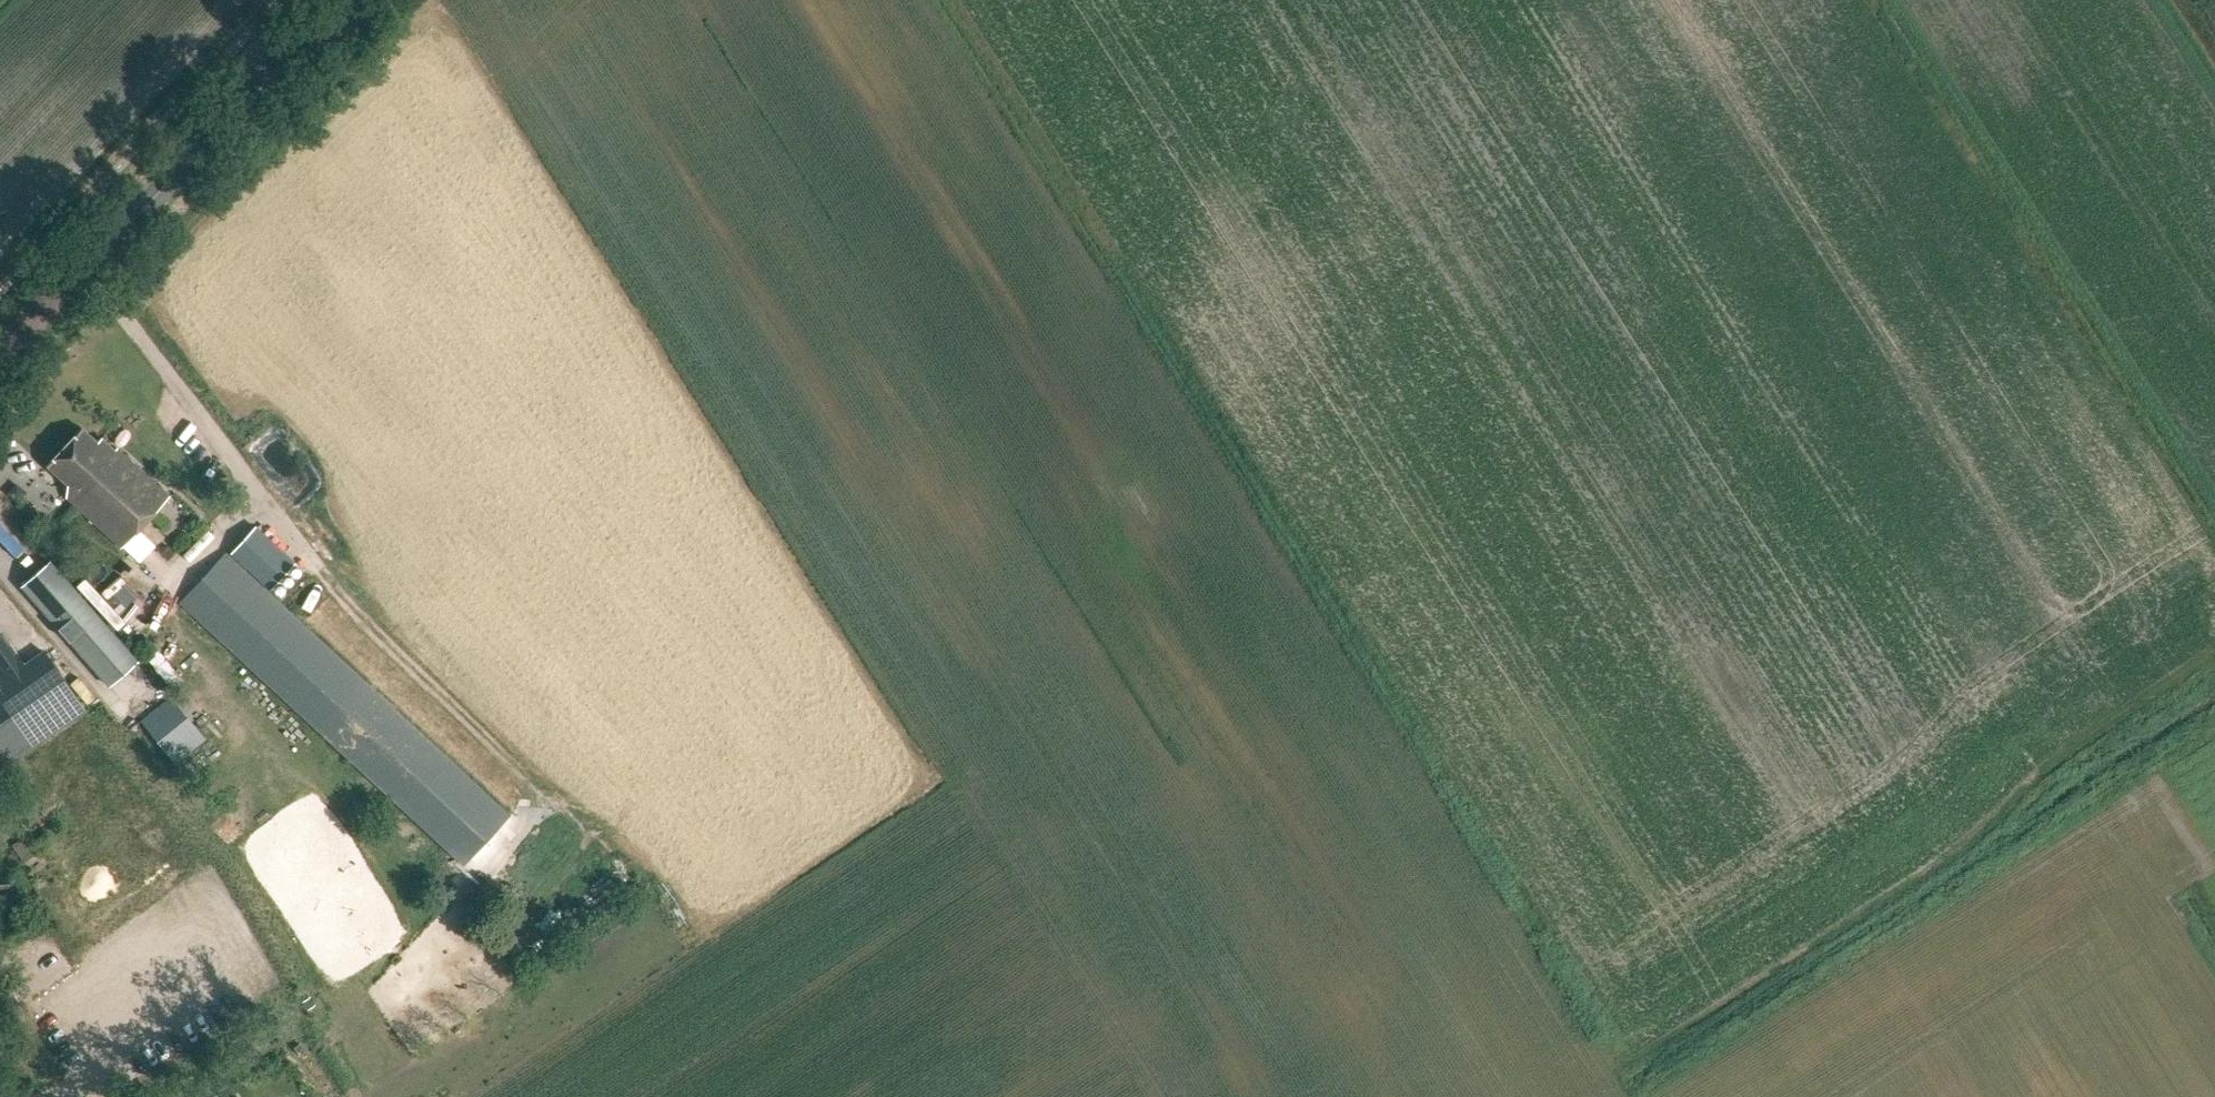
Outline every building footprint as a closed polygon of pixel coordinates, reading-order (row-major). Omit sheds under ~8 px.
[(67,497),(122,548),(169,496),(117,448),(115,450),(102,438),(98,442),(82,427),(46,464),(68,484),(67,497)] [(256,526),(230,553),(271,590),(296,563),(256,526)] [(180,603),(462,863),(508,814),(225,554),(180,603)] [(49,561),(22,585),(111,685),(137,662),(49,561)] [(11,763),(87,710),(49,655),(29,669),(10,643),(0,650),(0,770),(11,763)]
